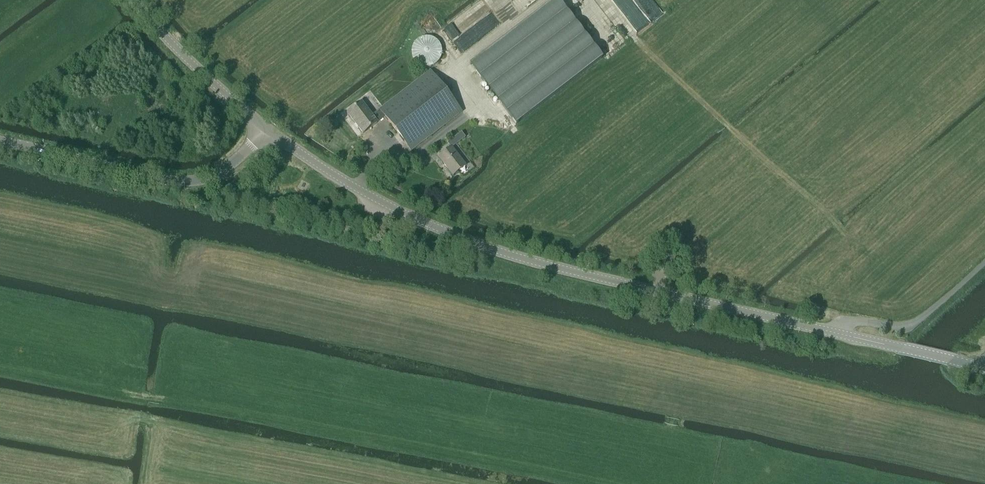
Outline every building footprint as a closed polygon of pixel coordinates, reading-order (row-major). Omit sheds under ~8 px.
[(517,126),(603,59),(557,0),(554,0),(470,65),(517,126)] [(426,67),(427,67),(429,67),(431,67),(432,66),(434,65),(436,63),(438,62),(439,60),(440,57),(441,55),(441,52),(441,50),(440,47),(439,45),(437,42),(435,41),(433,39),(431,38),(427,38),(425,38),(421,39),(418,40),(416,42),(414,45),(412,48),(412,51),(412,54),(412,57),(414,60),(416,63),(418,65),(421,66),(423,67),(426,67)] [(427,139),(461,113),(430,71),(379,110),(380,110),(372,116),(377,123),(385,117),(411,151),(427,139)] [(363,134),(377,123),(372,116),(362,103),(348,114),(363,134)] [(461,133),(452,140),(456,145),(465,138),(461,133)] [(452,148),(439,158),(443,164),(452,176),(466,166),(452,148)] [(673,268),(674,260),(676,253),(667,251),(663,265),(673,268)]
